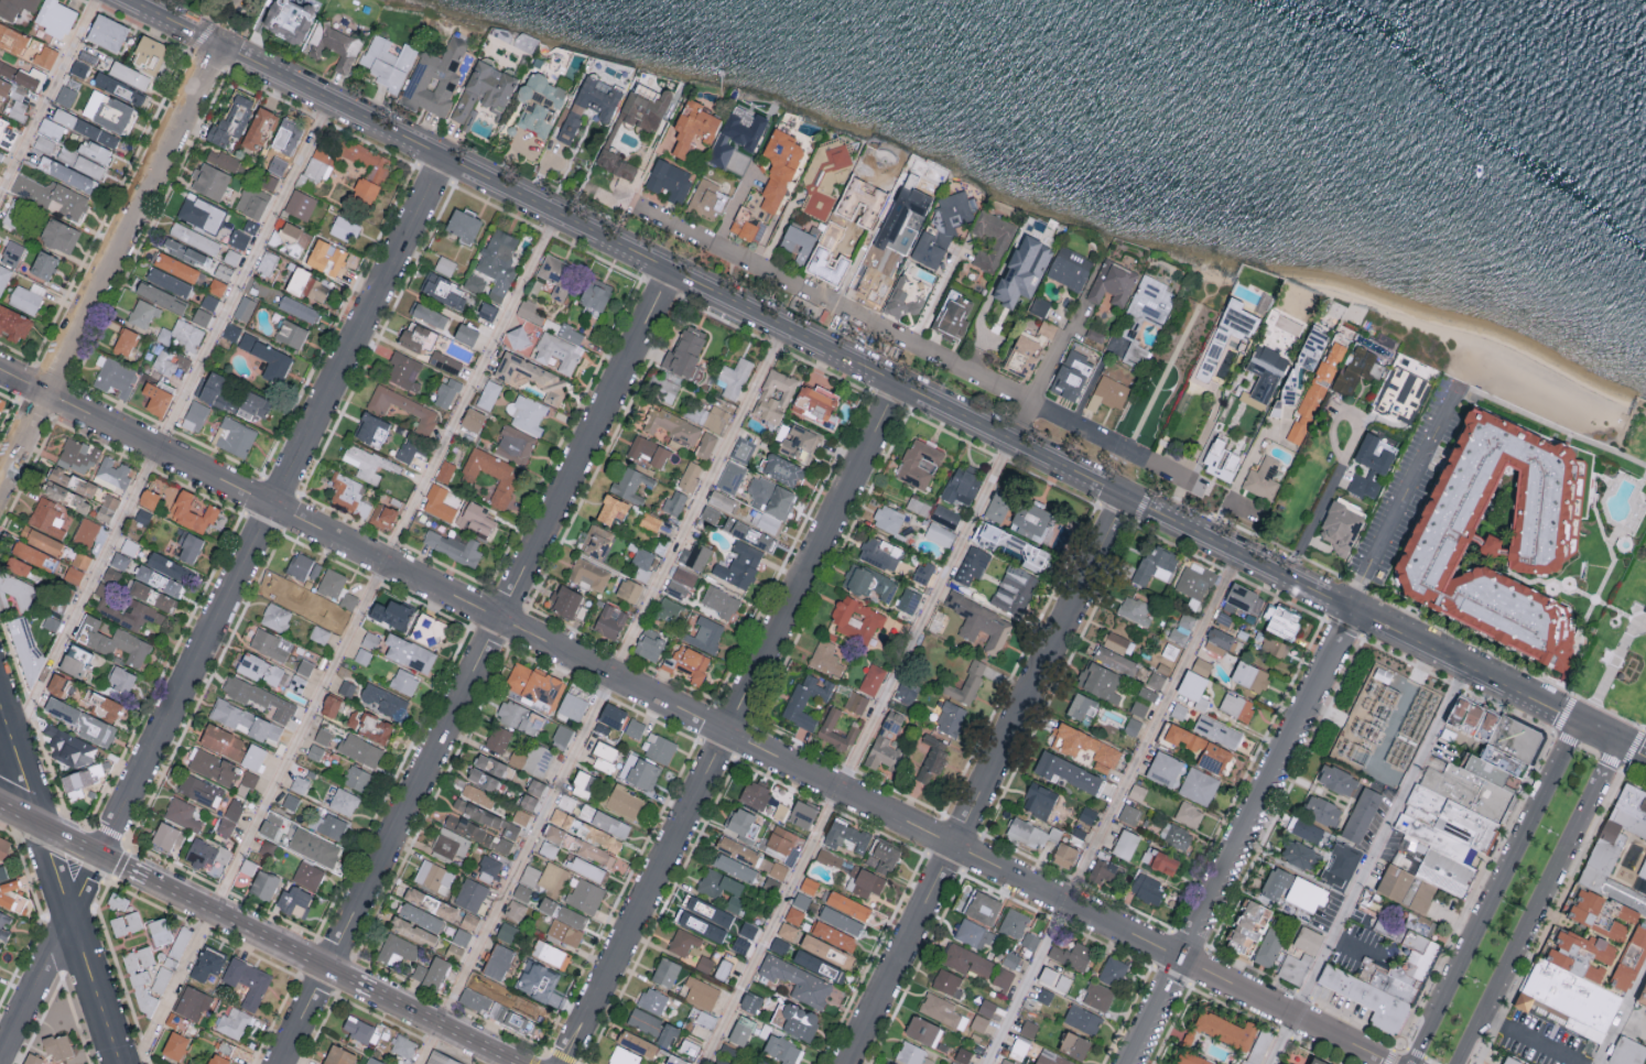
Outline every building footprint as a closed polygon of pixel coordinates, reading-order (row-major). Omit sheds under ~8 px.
[(12,22),(20,6),(34,13),(39,0),(0,0),(0,16),(12,22)] [(54,0),(42,0),(34,22),(45,26),(43,32),(65,40),(76,8),(54,0)] [(300,45),(316,11),(293,0),(274,0),(261,27),(300,45)] [(117,53),(129,28),(98,12),(85,38),(117,53)] [(346,74),(359,37),(318,22),(307,53),(319,58),(323,46),(341,52),(335,70),(346,74)] [(20,53),(28,37),(0,23),(0,44),(20,53)] [(397,95),(418,49),(404,42),(398,55),(388,51),(392,40),(374,32),(360,63),(371,68),(368,74),(389,84),(387,90),(397,95)] [(468,40),(451,34),(442,57),(421,49),(401,104),(417,110),(418,106),(445,116),(461,74),(456,73),(468,40)] [(131,66),(157,75),(168,44),(141,35),(131,66)] [(33,62),(42,42),(29,36),(21,56),(33,62)] [(34,63),(50,70),(59,51),(42,44),(34,63)] [(89,66),(76,59),(69,71),(82,78),(89,66)] [(453,120),(466,125),(476,98),(504,108),(516,74),(474,59),(453,120)] [(10,78),(15,67),(0,60),(0,73),(10,78)] [(152,76),(113,62),(108,76),(147,89),(152,76)] [(41,80),(44,73),(31,67),(28,74),(41,80)] [(562,107),(567,87),(547,82),(549,74),(527,68),(520,95),(562,107)] [(12,81),(33,92),(39,80),(18,69),(12,81)] [(146,95),(98,72),(92,84),(141,106),(146,95)] [(623,90),(586,73),(557,138),(569,144),(587,105),(600,111),(597,117),(609,122),(623,90)] [(0,78),(0,94),(5,97),(11,83),(0,78)] [(29,105),(21,102),(27,89),(15,84),(10,96),(15,98),(7,115),(21,122),(29,105)] [(54,101),(70,108),(77,92),(62,84),(54,101)] [(630,89),(618,116),(635,124),(635,122),(656,131),(673,90),(663,86),(656,100),(630,89)] [(224,145),(229,132),(240,137),(255,99),(236,92),(225,118),(220,116),(217,124),(212,122),(205,137),(224,145)] [(93,120),(124,135),(136,110),(106,95),(93,120)] [(721,117),(701,109),(704,103),(687,96),(674,127),(680,130),(671,153),(687,159),(694,142),(691,141),(694,134),(712,141),(721,117)] [(533,104),(525,101),(517,126),(548,135),(552,122),(544,119),(548,105),(534,101),(533,104)] [(257,141),(262,144),(270,127),(273,128),(280,114),(259,104),(241,143),(253,149),(257,141)] [(708,161),(726,168),(736,143),(754,150),(769,116),(756,110),(754,114),(732,104),(708,161)] [(120,138),(57,108),(51,119),(114,149),(120,138)] [(60,140),(65,126),(43,117),(37,131),(60,140)] [(19,128),(0,121),(0,144),(11,148),(19,128)] [(303,131),(280,121),(269,146),(291,156),(303,131)] [(804,147),(793,143),(797,135),(774,125),(762,153),(776,159),(756,206),(775,214),(804,147)] [(50,154),(56,142),(39,134),(33,146),(50,154)] [(393,158),(338,134),(335,141),(321,135),(304,173),(326,182),(339,153),(368,166),(364,176),(382,183),(393,158)] [(825,220),(835,196),(829,194),(835,181),(844,179),(848,170),(846,165),(851,163),(846,142),(828,147),(818,143),(803,176),(809,198),(804,210),(825,220)] [(106,164),(111,150),(91,143),(90,147),(80,143),(77,153),(106,164)] [(595,166),(633,178),(638,164),(618,158),(620,152),(601,146),(595,166)] [(206,159),(236,170),(241,158),(210,147),(206,159)] [(100,178),(105,165),(61,148),(56,160),(100,178)] [(99,181),(42,156),(36,169),(93,194),(99,181)] [(691,172),(658,157),(644,186),(659,193),(663,186),(671,189),(667,198),(681,205),(692,182),(687,180),(691,172)] [(232,173),(200,159),(192,177),(195,178),(191,187),(220,200),(232,173)] [(891,178),(879,173),(874,186),(864,183),(870,168),(855,162),(836,211),(849,217),(856,201),(864,204),(858,222),(872,227),(891,178)] [(261,186),(274,190),(282,168),(269,164),(261,186)] [(47,208),(51,200),(61,204),(57,212),(80,222),(90,197),(50,181),(48,186),(18,173),(10,193),(47,208)] [(351,189),(371,201),(380,186),(360,174),(351,189)] [(725,198),(716,193),(720,185),(702,176),(687,207),(714,220),(725,198)] [(259,218),(270,194),(246,183),(235,207),(259,218)] [(930,199),(899,184),(899,185),(904,187),(898,201),(924,213),(930,199)] [(284,211),(308,219),(317,196),(293,188),(284,211)] [(937,269),(952,235),(957,234),(955,225),(975,219),(973,214),(977,205),(975,199),(968,196),(965,189),(941,197),(935,211),(937,219),(934,226),(925,222),(910,257),(937,269)] [(226,209),(196,197),(195,200),(184,196),(176,216),(217,232),(226,209)] [(758,243),(768,224),(753,216),(755,210),(741,204),(729,229),(758,243)] [(473,242),(482,218),(454,206),(444,230),(473,242)] [(12,231),(24,217),(12,207),(0,220),(12,231)] [(972,263),(996,273),(1016,223),(982,209),(974,228),(995,237),(989,252),(978,247),(972,263)] [(329,231),(354,241),(361,224),(337,214),(329,231)] [(80,231),(48,217),(39,240),(70,254),(80,231)] [(243,229),(255,234),(259,223),(247,218),(243,229)] [(302,227),(284,220),(278,234),(296,241),(302,227)] [(168,233),(215,255),(221,243),(174,221),(168,233)] [(818,228),(811,225),(809,230),(788,223),(780,245),(798,251),(794,262),(806,266),(818,228)] [(475,268),(496,278),(488,295),(502,301),(516,268),(508,265),(520,238),(494,226),(475,268)] [(250,234),(233,227),(227,242),(244,249),(250,234)] [(1032,298),(1053,246),(1021,232),(994,298),(1014,307),(1020,293),(1032,298)] [(211,256),(166,236),(160,248),(205,268),(211,256)] [(347,249),(315,238),(306,265),(338,276),(347,249)] [(26,246),(9,239),(0,260),(16,267),(26,246)] [(806,268),(838,283),(849,259),(840,255),(834,267),(824,263),(830,249),(818,243),(806,268)] [(1094,259),(1060,245),(1046,277),(1081,291),(1094,259)] [(235,265),(241,253),(228,247),(223,259),(235,265)] [(58,256),(38,248),(29,271),(49,279),(58,256)] [(194,282),(200,269),(158,250),(152,263),(194,282)] [(279,256),(265,250),(256,270),(270,276),(279,256)] [(537,274),(556,282),(550,296),(562,302),(572,280),(563,277),(569,263),(546,252),(537,274)] [(434,268),(451,276),(457,261),(441,254),(434,268)] [(1086,298),(1099,304),(1105,290),(1114,294),(1110,303),(1123,308),(1139,273),(1104,258),(1086,298)] [(228,280),(234,268),(219,261),(213,274),(228,280)] [(0,263),(0,297),(1,297),(12,268),(0,263)] [(186,296),(192,284),(151,265),(146,278),(186,296)] [(332,285),(296,266),(285,286),(321,305),(332,285)] [(464,285),(481,293),(487,280),(470,272),(464,285)] [(421,293),(461,308),(468,287),(429,273),(421,293)] [(1162,327),(1176,295),(1166,290),(1169,284),(1144,273),(1122,324),(1138,331),(1144,319),(1162,327)] [(614,286),(590,275),(578,301),(601,312),(614,286)] [(227,283),(213,277),(207,289),(221,296),(227,283)] [(187,299),(138,280),(134,293),(182,311),(187,299)] [(7,303),(35,314),(43,294),(15,283),(7,303)] [(200,304),(213,310),(219,299),(206,292),(200,304)] [(247,321),(257,301),(243,294),(233,315),(247,321)] [(319,310),(284,294),(278,306),(313,323),(319,310)] [(944,296),(931,329),(959,340),(975,300),(959,294),(957,301),(944,296)] [(1052,301),(1036,295),(1029,312),(1046,318),(1052,301)] [(1259,315),(1241,308),(1244,300),(1231,295),(1195,377),(1208,383),(1207,387),(1216,391),(1222,378),(1213,374),(1233,329),(1242,333),(1240,336),(1248,339),(1259,315)] [(516,315),(580,344),(585,333),(563,323),(562,324),(534,312),(538,303),(524,297),(516,315)] [(128,321),(147,328),(152,314),(158,316),(162,307),(136,298),(128,321)] [(498,305),(483,300),(478,315),(494,320),(498,305)] [(411,313),(443,328),(449,316),(417,301),(411,313)] [(18,335),(27,338),(33,317),(0,305),(0,333),(17,339),(18,335)] [(191,318),(205,326),(211,313),(197,307),(191,318)] [(172,329),(162,326),(157,338),(195,352),(204,328),(177,318),(172,329)] [(309,328),(284,318),(275,338),(300,349),(309,328)] [(1038,331),(1052,338),(1058,325),(1044,319),(1038,331)] [(458,374),(463,361),(440,352),(446,336),(408,320),(398,343),(419,351),(422,344),(433,349),(428,362),(458,374)] [(235,341),(242,328),(228,321),(221,335),(235,341)] [(479,330),(460,321),(453,337),(472,346),(479,330)] [(516,349),(531,339),(520,323),(505,333),(516,349)] [(708,333),(686,323),(674,351),(667,348),(660,366),(688,378),(708,333)] [(128,356),(138,332),(122,325),(112,349),(128,356)] [(1329,333),(1312,325),(1291,371),(1296,373),(1300,364),(1312,369),(1329,333)] [(556,370),(571,376),(583,348),(544,330),(533,358),(546,364),(551,354),(561,359),(556,370)] [(293,355),(243,332),(237,346),(268,360),(261,375),(280,384),(293,355)] [(1003,367),(1029,378),(1038,356),(1033,354),(1038,341),(1018,332),(1003,367)] [(1345,344),(1330,338),(1298,414),(1314,420),(1345,344)] [(1132,339),(1122,360),(1140,368),(1149,348),(1132,339)] [(1383,355),(1354,341),(1332,387),(1351,396),(1361,375),(1372,380),(1378,367),(1377,367),(1383,355)] [(1268,404),(1290,358),(1257,342),(1245,368),(1259,374),(1249,395),(1268,404)] [(189,357),(159,348),(152,369),(174,376),(176,366),(185,369),(189,357)] [(1068,348),(1050,390),(1075,401),(1094,359),(1068,348)] [(423,362),(394,349),(389,361),(394,363),(386,379),(417,392),(421,383),(414,380),(423,362)] [(493,376),(522,388),(526,380),(547,389),(542,400),(557,406),(569,378),(504,350),(493,376)] [(125,392),(136,369),(107,355),(93,384),(107,391),(110,385),(125,392)] [(735,368),(722,363),(715,383),(724,386),(722,394),(739,399),(752,360),(739,355),(735,368)] [(779,424),(798,378),(771,368),(752,414),(779,424)] [(212,403),(225,376),(211,369),(198,396),(212,403)] [(655,385),(652,397),(674,403),(679,381),(650,374),(648,384),(655,385)] [(1096,411),(1100,401),(1121,410),(1131,386),(1101,374),(1087,408),(1096,411)] [(434,403),(449,409),(460,381),(445,375),(434,403)] [(162,416),(173,392),(146,379),(141,390),(151,395),(144,408),(162,416)] [(492,410),(501,384),(486,379),(477,405),(492,410)] [(790,412),(833,428),(837,417),(831,415),(839,393),(816,384),(815,387),(801,382),(790,412)] [(366,407),(385,415),(390,403),(420,416),(415,427),(429,433),(439,410),(377,383),(366,407)] [(272,399),(247,389),(241,402),(218,392),(213,403),(261,423),(272,399)] [(540,436),(544,427),(539,425),(548,405),(516,392),(507,412),(514,415),(510,424),(540,436)] [(1267,403),(1242,392),(1239,398),(1264,409),(1267,403)] [(9,401),(0,422),(0,397),(9,401)] [(1280,416),(1283,399),(1274,398),(1271,415),(1280,416)] [(210,406),(192,399),(181,425),(199,433),(210,406)] [(1471,402),(1395,562),(1406,597),(1568,680),(1571,622),(1562,604),(1492,569),(1451,579),(1465,550),(1515,573),(1546,576),(1577,553),(1585,457),(1471,402)] [(696,421),(721,433),(731,412),(712,403),(706,417),(699,414),(696,421)] [(702,428),(654,404),(642,428),(654,434),(658,425),(673,433),(670,440),(691,451),(702,428)] [(460,424),(478,432),(486,413),(468,406),(460,424)] [(354,437),(381,447),(390,421),(364,411),(354,437)] [(245,458),(258,430),(225,415),(212,442),(245,458)] [(1299,444),(1307,427),(1294,421),(1286,438),(1299,444)] [(778,449),(808,463),(820,435),(793,422),(787,434),(785,433),(778,449)] [(537,438),(506,423),(493,451),(525,465),(537,438)] [(695,454),(708,459),(718,436),(705,430),(695,454)] [(1354,458),(1371,466),(1366,476),(1355,471),(1348,488),(1374,500),(1395,453),(1379,446),(1383,437),(1367,430),(1354,458)] [(627,453),(663,468),(671,448),(635,433),(627,453)] [(409,463),(422,436),(416,434),(414,438),(407,434),(396,457),(409,463)] [(91,447),(69,435),(56,460),(86,476),(100,450),(92,445),(91,447)] [(748,463),(756,442),(738,435),(730,455),(748,463)] [(1201,469),(1231,481),(1241,455),(1223,448),(1226,440),(1215,435),(1201,469)] [(944,450),(913,436),(895,476),(926,490),(944,450)] [(1380,454),(1383,447),(1396,452),(1397,448),(1379,440),(1374,452),(1380,454)] [(377,484),(381,474),(375,471),(381,456),(348,442),(341,459),(359,466),(355,475),(377,484)] [(522,468),(473,446),(460,475),(473,481),(479,469),(500,478),(489,502),(504,509),(522,468)] [(761,473),(797,487),(806,466),(770,452),(761,473)] [(114,458),(105,453),(92,479),(114,489),(116,486),(123,489),(132,470),(113,461),(114,458)] [(1250,467),(1241,487),(1272,500),(1280,482),(1273,479),(1281,460),(1266,453),(1258,470),(1250,467)] [(456,464),(443,458),(434,477),(447,483),(456,464)] [(703,465),(689,459),(678,486),(692,492),(703,465)] [(735,494),(746,467),(727,459),(716,486),(735,494)] [(956,461),(942,496),(970,507),(981,479),(974,476),(977,470),(956,461)] [(54,464),(48,477),(91,497),(97,484),(54,464)] [(657,479),(624,464),(611,491),(641,505),(645,497),(635,492),(640,482),(652,488),(657,479)] [(355,510),(367,485),(335,470),(329,483),(336,486),(330,498),(355,510)] [(786,519),(796,491),(753,475),(747,492),(754,494),(750,506),(786,519)] [(91,499),(47,481),(42,493),(86,511),(91,499)] [(448,489),(434,482),(421,509),(451,522),(457,508),(442,501),(448,489)] [(160,493),(143,487),(138,502),(154,508),(160,493)] [(664,510),(679,515),(687,494),(671,488),(664,510)] [(984,516),(1001,523),(1013,496),(996,488),(984,516)] [(168,516),(206,534),(219,506),(181,489),(168,516)] [(735,499),(713,489),(707,502),(730,512),(735,499)] [(95,515),(108,521),(120,499),(107,492),(95,515)] [(630,502),(605,493),(596,519),(611,523),(614,515),(624,519),(630,502)] [(66,529),(58,526),(64,511),(53,507),(56,502),(40,495),(28,523),(62,537),(66,529)] [(1009,527),(1040,541),(1053,511),(1021,497),(1009,527)] [(489,507),(465,499),(456,525),(489,537),(495,519),(486,515),(489,507)] [(1365,513),(1332,500),(1318,535),(1337,543),(1334,553),(1346,558),(1365,513)] [(398,509),(377,501),(369,522),(390,530),(398,509)] [(872,523),(896,534),(906,513),(882,502),(872,523)] [(930,517),(954,529),(961,514),(937,502),(930,517)] [(700,516),(719,523),(723,511),(704,504),(700,516)] [(656,531),(662,519),(644,511),(639,524),(656,531)] [(776,535),(782,521),(763,512),(756,526),(776,535)] [(72,541),(90,548),(100,523),(83,516),(72,541)] [(1050,551),(983,520),(975,539),(1023,561),(1021,564),(1040,573),(1050,551)] [(949,548),(956,532),(931,521),(923,537),(949,548)] [(62,542),(24,523),(18,536),(56,554),(62,542)] [(614,532),(592,523),(581,551),(603,560),(614,532)] [(769,549),(774,535),(743,524),(738,538),(769,549)] [(176,542),(183,545),(178,557),(192,564),(204,539),(183,528),(176,542)] [(476,567),(482,552),(477,549),(480,541),(469,536),(466,544),(428,528),(422,544),(476,567)] [(857,556),(893,572),(903,548),(868,532),(857,556)] [(139,544),(126,538),(120,549),(134,556),(139,544)] [(732,549),(736,552),(729,568),(716,562),(711,573),(747,589),(764,551),(736,538),(732,549)] [(668,545),(659,540),(654,550),(663,555),(668,545)] [(57,555),(15,541),(10,554),(52,568),(57,555)] [(712,549),(696,541),(685,563),(701,571),(712,549)] [(1146,586),(1151,574),(1169,581),(1180,554),(1150,542),(1133,581),(1146,586)] [(985,568),(991,553),(969,544),(955,579),(970,586),(978,566),(985,568)] [(655,553),(639,545),(631,562),(648,569),(655,553)] [(71,563),(86,569),(91,556),(76,550),(71,563)] [(109,562),(123,570),(130,557),(116,550),(109,562)] [(146,563),(185,582),(192,569),(152,550),(146,563)] [(307,575),(315,579),(322,563),(295,551),(286,572),(305,580),(307,575)] [(4,566),(25,576),(31,564),(10,554),(4,566)] [(603,592),(612,570),(577,556),(567,578),(581,584),(581,583),(603,592)] [(934,566),(919,560),(913,579),(928,584),(934,566)] [(1175,589),(1192,596),(1190,600),(1200,605),(1216,572),(1189,560),(1175,589)] [(841,585),(867,596),(870,588),(881,593),(879,599),(889,603),(899,582),(852,561),(841,585)] [(1041,578),(1010,563),(990,602),(1021,618),(1041,578)] [(63,577),(78,584),(84,571),(69,564),(63,577)] [(185,583),(139,564),(134,577),(180,596),(185,583)] [(102,577),(115,585),(122,573),(109,565),(102,577)] [(684,600),(696,574),(677,565),(665,590),(684,600)] [(317,589),(336,598),(348,576),(328,566),(317,589)] [(635,578),(646,580),(649,569),(638,567),(635,578)] [(1,591),(0,588),(0,569),(39,589),(31,604),(33,612),(20,617),(14,599),(1,591)] [(615,594),(635,603),(643,584),(623,576),(615,594)] [(138,630),(143,619),(159,625),(165,612),(132,599),(127,612),(105,603),(113,586),(99,580),(94,592),(101,595),(94,611),(138,630)] [(127,594),(173,610),(178,596),(132,581),(127,594)] [(583,594),(559,582),(551,598),(555,600),(550,609),(570,619),(583,594)] [(1254,614),(1256,610),(1259,611),(1265,595),(1233,582),(1222,608),(1233,613),(1236,606),(1254,614)] [(699,603),(731,618),(740,598),(709,583),(699,603)] [(913,614),(922,593),(906,586),(897,607),(913,614)] [(1014,618),(949,591),(943,605),(966,615),(959,633),(975,640),(979,629),(990,633),(983,649),(999,656),(1014,618)] [(887,615),(843,593),(827,624),(868,644),(876,626),(880,628),(887,615)] [(1148,627),(1152,618),(1146,615),(1151,605),(1126,593),(1117,613),(1148,627)] [(682,604),(663,595),(655,614),(673,623),(682,604)] [(386,605),(374,600),(368,616),(405,629),(413,607),(389,598),(386,605)] [(292,610),(268,601),(260,623),(284,632),(292,610)] [(628,613),(605,602),(592,630),(616,640),(628,613)] [(1270,618),(1266,626),(1292,637),(1301,616),(1269,603),(1264,616),(1270,618)] [(152,642),(116,628),(112,636),(97,630),(101,619),(84,612),(73,639),(112,654),(115,646),(130,652),(126,662),(141,668),(152,642)] [(410,636),(440,646),(448,622),(419,612),(410,636)] [(1184,644),(1195,617),(1183,612),(1176,628),(1173,626),(1168,637),(1184,644)] [(693,635),(684,631),(681,638),(713,653),(726,625),(702,615),(693,635)] [(8,622),(25,617),(35,647),(45,659),(30,691),(8,622)] [(310,638),(326,643),(330,630),(314,624),(310,638)] [(1234,635),(1212,626),(1204,646),(1226,654),(1234,635)] [(286,661),(294,642),(257,627),(249,646),(286,661)] [(633,650),(656,662),(667,639),(644,627),(633,650)] [(1130,656),(1136,642),(1110,631),(1104,645),(1130,656)] [(428,674),(437,653),(389,632),(384,642),(390,644),(385,655),(428,674)] [(1289,643),(1264,635),(1260,648),(1285,656),(1289,643)] [(833,660),(839,644),(820,636),(809,664),(840,676),(845,665),(833,660)] [(59,668),(84,678),(94,652),(69,642),(59,668)] [(712,658),(678,642),(671,658),(665,655),(660,667),(672,672),(674,667),(692,675),(689,681),(699,686),(712,658)] [(1093,657),(1132,676),(1138,663),(1099,644),(1093,657)] [(366,665),(372,653),(360,646),(354,658),(366,665)] [(285,667),(244,651),(237,671),(259,679),(259,678),(278,685),(285,667)] [(1207,675),(1212,663),(1197,657),(1192,669),(1207,675)] [(309,676),(315,663),(303,658),(297,670),(309,676)] [(987,663),(974,658),(962,687),(943,680),(939,691),(970,704),(987,663)] [(566,681),(515,659),(505,682),(522,689),(520,694),(537,702),(538,699),(555,706),(566,681)] [(1262,693),(1271,672),(1239,659),(1230,679),(1262,693)] [(1118,702),(1121,694),(1113,692),(1120,672),(1086,660),(1077,687),(1118,702)] [(876,696),(887,669),(870,662),(859,690),(876,696)] [(128,693),(137,674),(115,664),(106,682),(128,693)] [(390,686),(413,695),(420,677),(397,668),(390,686)] [(1205,712),(1210,700),(1201,695),(1208,678),(1187,668),(1177,690),(1197,699),(1193,706),(1205,712)] [(73,680),(53,672),(46,689),(67,696),(73,680)] [(296,703),(228,673),(221,691),(247,703),(250,697),(275,709),(271,718),(287,725),(296,703)] [(782,717),(812,729),(816,716),(803,711),(809,694),(828,702),(835,683),(826,679),(825,682),(806,675),(803,683),(796,680),(782,717)] [(921,686),(903,678),(894,697),(912,705),(921,686)] [(338,692),(351,697),(356,684),(343,679),(338,692)] [(358,700),(400,722),(410,702),(368,680),(358,700)] [(1138,694),(1156,702),(1160,694),(1142,686),(1138,694)] [(116,722),(124,704),(88,688),(83,698),(97,705),(94,712),(116,722)] [(589,699),(565,690),(557,712),(580,721),(589,699)] [(862,714),(869,697),(851,690),(844,707),(862,714)] [(1085,712),(1093,715),(1099,700),(1076,691),(1066,713),(1082,719),(1085,712)] [(1255,703),(1226,691),(1218,709),(1248,722),(1255,703)] [(319,712),(334,718),(342,699),(327,693),(319,712)] [(1472,733),(1484,706),(1458,694),(1446,721),(1472,733)] [(54,697),(73,707),(69,712),(75,714),(71,721),(65,718),(64,720),(46,712),(54,697)] [(208,717),(246,732),(246,734),(264,741),(266,736),(277,741),(283,725),(216,698),(208,717)] [(536,735),(544,716),(528,710),(529,708),(505,698),(496,719),(536,735)] [(1130,710),(1143,717),(1149,706),(1136,699),(1130,710)] [(935,727),(956,736),(968,709),(946,700),(935,727)] [(628,710),(606,701),(598,720),(620,729),(628,710)] [(1188,708),(1176,702),(1170,714),(1181,720),(1188,708)] [(847,753),(859,727),(851,724),(847,733),(834,727),(842,710),(832,705),(816,738),(847,753)] [(345,725),(385,744),(394,725),(354,707),(345,725)] [(865,765),(876,769),(880,761),(895,767),(902,750),(892,746),(905,715),(888,708),(865,765)] [(83,712),(78,720),(82,728),(80,731),(83,732),(80,736),(107,750),(110,743),(112,745),(116,738),(113,737),(117,729),(83,712)] [(1235,749),(1243,733),(1200,713),(1192,729),(1235,749)] [(1502,714),(1541,734),(1541,740),(1529,764),(1487,745),(1502,714)] [(1136,736),(1142,722),(1130,716),(1123,730),(1136,736)] [(625,732),(639,738),(646,723),(631,717),(625,732)] [(1122,749),(1059,720),(1054,732),(1057,734),(1052,746),(1075,756),(1080,745),(1097,753),(1091,766),(1110,775),(1122,749)] [(244,739),(208,722),(199,741),(240,761),(245,749),(240,747),(244,739)] [(574,730),(560,723),(550,743),(564,749),(574,730)] [(1163,738),(1177,745),(1178,742),(1201,752),(1196,764),(1222,775),(1232,750),(1170,723),(1163,738)] [(512,730),(494,724),(485,747),(503,754),(512,730)] [(328,744),(331,731),(318,727),(315,740),(328,744)] [(95,750),(91,757),(94,758),(89,766),(65,774),(57,751),(59,747),(48,741),(55,728),(95,750)] [(678,742),(648,731),(641,753),(670,763),(678,742)] [(383,748),(345,732),(337,751),(375,767),(383,748)] [(917,779),(931,785),(947,741),(925,733),(922,742),(930,745),(917,779)] [(593,765),(609,773),(620,749),(598,739),(592,753),(597,755),(593,765)] [(240,763),(256,771),(267,750),(251,741),(240,763)] [(508,763),(544,776),(553,750),(532,742),(528,754),(513,748),(508,763)] [(306,755),(318,760),(323,747),(311,743),(306,755)] [(186,767),(230,786),(239,765),(195,746),(186,767)] [(1053,775),(1099,795),(1106,777),(1043,749),(1033,771),(1051,779),(1053,775)] [(1184,760),(1156,750),(1146,777),(1174,787),(1184,760)] [(510,764),(478,753),(474,766),(506,777),(510,764)] [(662,767),(629,753),(618,776),(651,791),(662,767)] [(1359,777),(1325,762),(1316,781),(1350,797),(1359,777)] [(372,774),(351,764),(342,781),(364,792),(372,774)] [(1208,806),(1221,779),(1191,765),(1178,792),(1208,806)] [(502,778),(471,767),(466,779),(497,791),(502,778)] [(259,775),(246,769),(236,792),(244,796),(248,787),(253,789),(259,775)] [(589,799),(597,776),(579,769),(570,792),(589,799)] [(62,779),(89,770),(95,785),(82,790),(85,799),(69,803),(62,779)] [(216,809),(225,789),(184,772),(176,792),(216,809)] [(290,788),(305,795),(311,781),(296,774),(290,788)] [(526,789),(539,796),(546,784),(533,776),(526,789)] [(772,790),(748,779),(739,799),(762,810),(772,790)] [(1019,808),(1046,820),(1059,793),(1032,780),(1019,808)] [(1603,891),(1627,831),(1645,838),(1645,790),(1621,780),(1581,882),(1603,891)] [(460,793),(490,808),(496,797),(466,782),(460,793)] [(1129,796),(1142,801),(1147,788),(1133,783),(1129,796)] [(637,819),(646,796),(614,785),(606,808),(637,819)] [(1341,835),(1360,844),(1383,794),(1364,785),(1341,835)] [(361,796),(337,786),(329,806),(352,816),(361,796)] [(300,798),(288,792),(282,805),(294,811),(300,798)] [(534,810),(538,797),(524,793),(520,806),(534,810)] [(558,806),(581,815),(586,802),(562,793),(558,806)] [(1335,827),(1343,807),(1311,793),(1303,813),(1335,827)] [(191,816),(196,804),(171,795),(163,818),(199,831),(203,821),(191,816)] [(451,808),(497,829),(503,817),(457,796),(451,808)] [(216,830),(229,836),(245,804),(232,798),(216,830)] [(809,829),(818,807),(797,798),(788,820),(809,829)] [(1197,828),(1205,810),(1182,800),(1175,818),(1197,828)] [(783,820),(789,806),(779,802),(773,816),(783,820)] [(1079,818),(1091,824),(1097,811),(1085,805),(1079,818)] [(753,822),(756,814),(735,806),(727,829),(754,838),(759,824),(753,822)] [(512,819),(526,826),(531,814),(517,807),(512,819)] [(549,823),(618,851),(624,837),(554,809),(549,823)] [(626,838),(631,824),(596,810),(590,824),(626,838)] [(444,823),(507,854),(512,845),(486,832),(487,829),(449,811),(444,823)] [(259,834),(275,839),(282,817),(266,812),(259,834)] [(307,828),(341,840),(348,821),(326,813),(325,818),(312,814),(307,828)] [(1047,852),(1058,828),(1052,826),(1050,832),(1014,816),(1006,833),(1047,852)] [(1318,844),(1325,829),(1297,816),(1290,831),(1318,844)] [(872,834),(833,818),(823,843),(839,849),(844,838),(857,844),(854,851),(863,855),(872,834)] [(170,850),(174,842),(180,846),(186,833),(160,820),(150,841),(170,850)] [(502,834),(514,840),(520,826),(508,821),(502,834)] [(1193,832),(1165,822),(1159,839),(1187,849),(1193,832)] [(772,851),(773,848),(788,856),(798,835),(775,824),(764,847),(772,851)] [(544,836),(574,850),(573,851),(618,870),(623,858),(550,825),(544,836)] [(471,839),(441,826),(430,853),(451,862),(455,853),(464,857),(471,839)] [(334,867),(342,845),(295,828),(287,850),(334,867)] [(1131,860),(1140,834),(1121,828),(1112,854),(1131,860)] [(754,866),(760,853),(722,834),(716,847),(754,866)] [(220,877),(231,851),(194,836),(183,861),(220,877)] [(875,870),(888,876),(901,849),(876,837),(869,852),(880,858),(875,870)] [(7,864),(15,845),(0,838),(0,860),(7,864)] [(1280,858),(1312,870),(1319,850),(1287,838),(1280,858)] [(539,852),(554,858),(559,846),(543,839),(539,852)] [(1069,869),(1079,849),(1061,840),(1050,860),(1069,869)] [(1361,854),(1336,841),(1330,852),(1332,853),(1320,877),(1344,888),(1361,854)] [(1141,863),(1174,874),(1180,858),(1147,846),(1141,863)] [(845,858),(820,847),(815,858),(840,869),(845,858)] [(757,868),(719,852),(713,866),(752,882),(757,868)] [(492,884),(501,861),(485,854),(476,877),(492,884)] [(602,879),(606,867),(574,857),(571,869),(602,879)] [(783,879),(788,867),(763,857),(761,862),(767,865),(765,871),(783,879)] [(1088,878),(1109,886),(1117,866),(1097,857),(1088,878)] [(240,870),(253,875),(257,863),(244,858),(240,870)] [(456,872),(423,858),(413,881),(447,895),(456,872)] [(292,879),(315,891),(325,871),(302,859),(292,879)] [(536,886),(560,896),(572,871),(548,860),(536,886)] [(535,887),(542,870),(527,863),(520,880),(535,887)] [(1292,873),(1274,865),(1260,894),(1279,903),(1292,873)] [(9,880),(4,866),(0,867),(0,883),(9,880)] [(697,889),(712,896),(722,873),(707,866),(697,889)] [(871,891),(880,895),(887,878),(861,867),(850,891),(868,898),(871,891)] [(1387,867),(1375,893),(1423,916),(1436,890),(1387,867)] [(248,891),(269,901),(280,877),(259,868),(248,891)] [(1164,892),(1159,890),(1162,881),(1137,871),(1129,893),(1158,905),(1164,892)] [(737,898),(744,884),(724,873),(718,885),(732,892),(725,907),(738,913),(744,901),(737,898)] [(1330,891),(1296,875),(1285,899),(1314,912),(1319,902),(1324,905),(1330,891)] [(479,912),(489,885),(465,876),(454,903),(479,912)] [(813,895),(819,882),(805,876),(799,888),(813,895)] [(566,903),(594,915),(605,888),(578,877),(566,903)] [(533,889),(518,883),(512,895),(527,902),(533,889)] [(289,891),(283,889),(275,906),(301,918),(312,893),(292,885),(289,891)] [(403,898),(453,920),(459,908),(408,886),(403,898)] [(1623,941),(1629,926),(1614,919),(1621,903),(1581,886),(1567,917),(1623,941)] [(825,902),(866,921),(872,908),(831,889),(825,902)] [(993,926),(1003,900),(973,889),(963,914),(993,926)] [(1360,974),(1365,965),(1361,963),(1365,955),(1372,959),(1371,963),(1388,971),(1389,966),(1394,968),(1396,965),(1401,968),(1410,951),(1371,930),(1379,916),(1355,905),(1364,889),(1440,927),(1437,934),(1434,934),(1430,941),(1442,946),(1410,1007),(1357,979),(1360,974)] [(810,897),(798,892),(792,903),(805,909),(810,897)] [(11,911),(0,906),(0,893),(15,900),(11,911)] [(113,893),(129,902),(123,913),(115,908),(113,911),(109,909),(111,906),(108,904),(113,893)] [(734,914),(690,895),(684,908),(729,927),(734,914)] [(581,929),(587,916),(544,896),(537,909),(581,929)] [(1273,909),(1247,897),(1225,945),(1250,957),(1273,909)] [(527,906),(512,898),(503,915),(518,923),(527,906)] [(398,915),(441,933),(446,919),(403,902),(398,915)] [(1617,915),(1635,923),(1640,912),(1623,903),(1617,915)] [(805,912),(790,905),(784,919),(799,925),(805,912)] [(864,922),(824,905),(818,918),(859,935),(864,922)] [(1021,939),(1030,915),(1008,907),(999,931),(1021,939)] [(722,942),(727,930),(683,908),(677,920),(722,942)] [(110,922),(122,918),(126,929),(130,927),(126,916),(138,912),(143,931),(131,935),(130,932),(128,933),(128,935),(116,940),(110,922)] [(460,924),(473,930),(479,918),(466,912),(460,924)] [(4,923),(0,930),(0,913),(13,920),(10,925),(4,923)] [(439,935),(395,915),(389,928),(433,948),(439,935)] [(985,950),(993,930),(962,918),(954,938),(985,950)] [(166,919),(149,925),(156,948),(174,942),(166,919)] [(547,935),(578,947),(584,930),(553,919),(547,935)] [(811,932),(851,951),(857,938),(817,919),(811,932)] [(496,936),(512,944),(519,928),(503,920),(496,936)] [(739,934),(754,938),(758,925),(744,920),(739,934)] [(777,934),(793,940),(799,928),(783,921),(777,934)] [(1629,992),(1645,953),(1645,927),(1636,922),(1610,983),(1629,992)] [(1324,935),(1302,925),(1292,945),(1315,955),(1324,935)] [(1272,968),(1285,933),(1267,926),(1254,961),(1272,968)] [(182,927),(169,956),(178,962),(193,933),(182,927)] [(452,940),(466,946),(472,933),(458,927),(452,940)] [(699,947),(703,938),(678,927),(668,949),(685,957),(692,943),(699,947)] [(7,943),(0,940),(0,930),(11,935),(7,943)] [(1035,950),(1040,937),(1026,931),(1021,944),(1035,950)] [(394,965),(398,957),(401,958),(402,956),(415,961),(421,946),(388,932),(377,958),(394,965)] [(800,946),(841,963),(846,950),(805,933),(800,946)] [(770,948),(784,955),(790,943),(775,936),(770,948)] [(746,953),(749,940),(736,937),(733,949),(746,953)] [(564,970),(571,955),(537,939),(530,954),(564,970)] [(940,961),(967,974),(969,970),(987,978),(995,961),(949,941),(940,961)] [(1047,955),(1082,973),(1094,949),(1076,941),(1070,952),(1053,943),(1047,955)] [(445,954),(459,960),(464,948),(450,942),(445,954)] [(502,981),(515,950),(495,942),(482,972),(502,981)] [(189,975),(204,983),(211,970),(218,973),(226,955),(204,945),(189,975)] [(150,947),(137,952),(138,954),(136,954),(134,952),(120,956),(127,975),(129,974),(130,977),(128,977),(132,989),(134,989),(136,992),(133,994),(140,1012),(147,1016),(144,1019),(150,1021),(160,1000),(149,996),(147,989),(144,989),(143,986),(151,984),(147,971),(136,976),(134,973),(139,970),(136,959),(139,958),(143,968),(155,964),(150,947)] [(793,960),(838,982),(844,970),(798,948),(793,960)] [(1015,968),(1020,955),(1007,951),(1002,964),(1015,968)] [(1300,959),(1286,953),(1277,975),(1301,985),(1314,956),(1303,952),(1300,959)] [(696,967),(709,973),(715,960),(702,954),(696,967)] [(758,973),(776,981),(778,977),(795,984),(790,997),(823,1010),(834,981),(765,954),(758,973)] [(417,963),(411,979),(440,989),(450,961),(434,955),(429,967),(417,963)] [(1129,964),(1109,955),(1098,978),(1118,988),(1129,964)] [(272,973),(231,956),(221,980),(236,986),(239,979),(252,984),(242,1007),(256,1013),(272,973)] [(652,980),(672,988),(681,963),(661,956),(652,980)] [(714,976),(725,981),(733,962),(723,957),(714,976)] [(167,958),(163,966),(174,971),(178,964),(167,958)] [(1539,959),(1622,999),(1606,1032),(1523,992),(1539,959)] [(1315,982),(1326,964),(1357,979),(1410,1007),(1397,1034),(1395,1032),(1393,1036),(1371,1025),(1372,1022),(1368,1021),(1373,1012),(1315,982)] [(152,990),(162,995),(173,973),(161,966),(155,978),(158,979),(152,990)] [(1015,973),(1000,966),(992,985),(1007,991),(1015,973)] [(1068,991),(1072,976),(1043,967),(1038,982),(1068,991)] [(965,977),(939,968),(932,987),(958,997),(965,977)] [(494,999),(486,995),(492,981),(472,972),(458,1001),(486,1014),(494,999)] [(690,986),(685,1000),(711,1011),(721,988),(688,975),(685,984),(690,986)] [(1115,991),(1091,980),(1082,1001),(1106,1012),(1115,991)] [(1637,1002),(1645,1007),(1645,982),(1637,1002)] [(174,1010),(199,1022),(211,995),(186,984),(174,1010)] [(669,995),(646,986),(638,1005),(661,1014),(669,995)] [(1036,1000),(1049,1004),(1053,992),(1041,987),(1036,1000)] [(739,1006),(757,1014),(763,999),(746,991),(739,1006)] [(919,1013),(963,1029),(968,1017),(952,1011),(956,1002),(927,991),(919,1013)] [(540,1004),(516,996),(512,1008),(536,1017),(540,1004)] [(978,1011),(991,1017),(997,1004),(984,998),(978,1011)] [(809,1042),(821,1017),(787,1000),(780,1014),(787,1018),(782,1029),(809,1042)] [(1094,1036),(1103,1018),(1072,1002),(1063,1020),(1094,1036)] [(535,1019),(494,1003),(488,1018),(530,1033),(535,1019)] [(252,1025),(256,1017),(232,1006),(228,1016),(222,1013),(215,1028),(239,1040),(247,1022),(252,1025)] [(672,1045),(680,1027),(634,1006),(626,1024),(672,1045)] [(1193,1027),(1247,1052),(1260,1025),(1247,1019),(1244,1027),(1202,1008),(1193,1027)] [(695,1020),(712,1028),(717,1017),(701,1009),(695,1020)] [(190,1019),(169,1011),(165,1024),(185,1032),(190,1019)] [(989,1019),(976,1013),(970,1027),(983,1033),(989,1019)] [(367,1042),(375,1026),(348,1014),(341,1030),(367,1042)] [(744,1047),(756,1021),(740,1014),(728,1039),(744,1047)] [(943,1027),(912,1014),(904,1034),(935,1047),(943,1027)] [(1038,1025),(1025,1019),(1020,1032),(1033,1038),(1038,1025)] [(1274,1032),(1261,1027),(1245,1063),(1260,1063),(1274,1032)] [(616,1042),(653,1058),(658,1044),(622,1029),(616,1042)] [(1091,1041),(1067,1030),(1059,1049),(1083,1060),(1091,1041)] [(189,1051),(183,1063),(181,1063),(162,1055),(173,1031),(192,1040),(187,1050),(189,1051)] [(391,1051),(411,1059),(418,1042),(398,1033),(391,1051)] [(1192,1047),(1193,1035),(1184,1033),(1183,1045),(1192,1047)] [(1621,1033),(1608,1060),(1615,1063),(1642,1063),(1645,1056),(1645,1046),(1621,1033)] [(770,1034),(763,1051),(783,1060),(781,1063),(798,1063),(804,1048),(770,1034)] [(1032,1040),(1018,1034),(1008,1055),(1022,1061),(1032,1040)] [(67,1035),(55,1040),(54,1036),(43,1040),(48,1056),(53,1054),(56,1062),(74,1056),(67,1035)] [(231,1054),(234,1043),(221,1039),(218,1050),(231,1054)] [(696,1056),(700,1044),(683,1039),(679,1051),(696,1056)] [(927,1050),(904,1039),(895,1059),(905,1063),(920,1063),(927,1050)] [(356,1054),(332,1043),(323,1063),(352,1063),(356,1054)] [(615,1045),(608,1063),(637,1063),(641,1054),(615,1045)] [(965,1063),(968,1063),(973,1052),(960,1046),(954,1059),(965,1063)] [(466,1063),(432,1048),(425,1063),(466,1063)] [(1079,1063),(1042,1048),(1035,1063),(1078,1063),(1079,1063)] [(1181,1048),(1174,1063),(1217,1063),(1181,1048)] [(45,1061),(44,1063),(25,1063),(30,1053),(45,1061)] [(234,1062),(232,1063),(209,1063),(215,1053),(234,1062)] [(687,1060),(670,1053),(665,1063),(685,1063),(687,1060)] [(1523,1061),(1506,1055),(1502,1063),(1522,1063),(1523,1061)]
